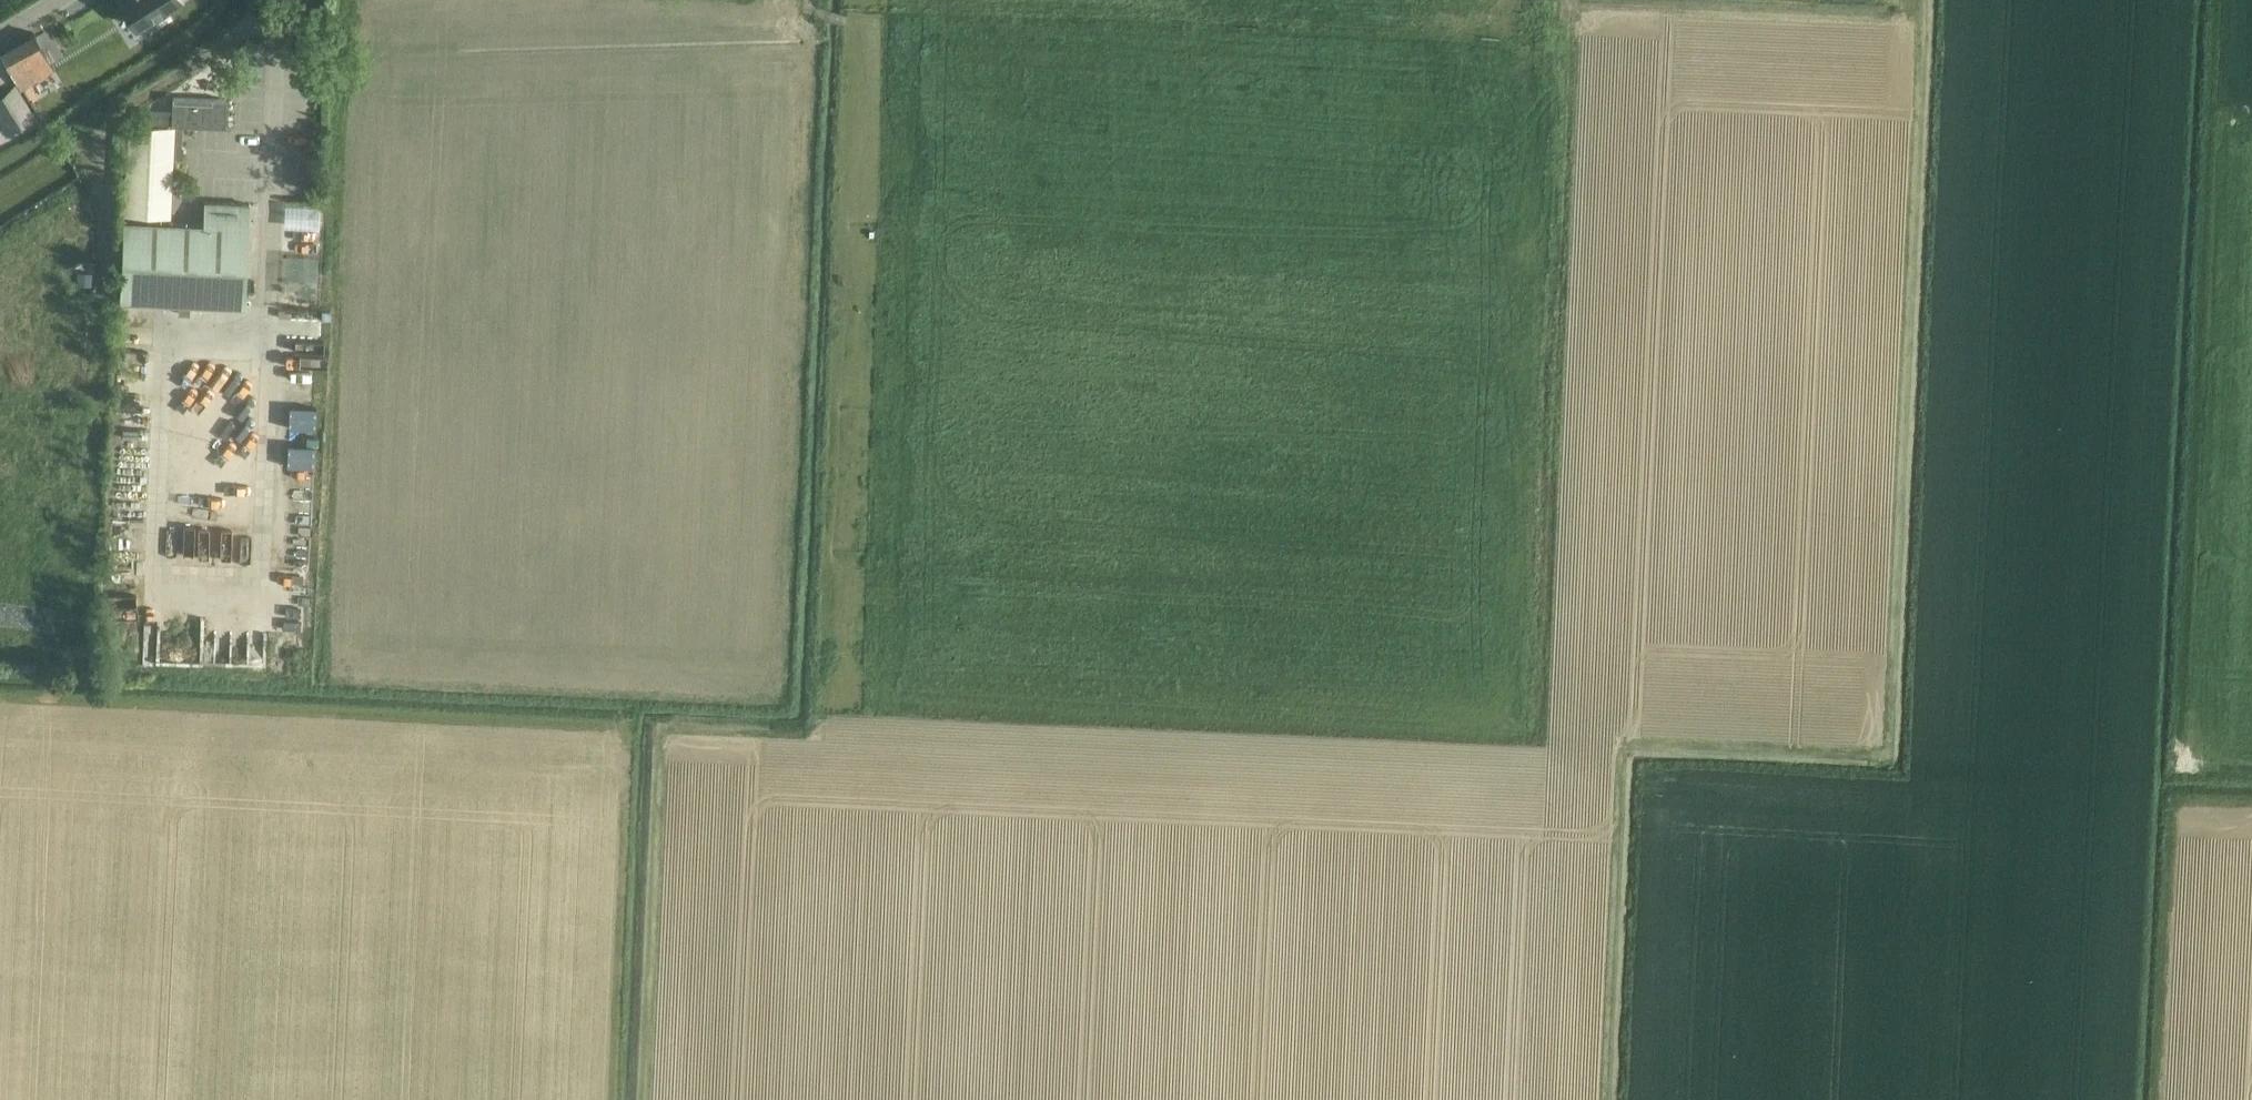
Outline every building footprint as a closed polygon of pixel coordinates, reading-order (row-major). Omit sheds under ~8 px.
[(136,26),(138,25),(167,7),(178,0),(119,0),(136,26)] [(33,33),(0,53),(20,86),(53,66),(51,62),(64,55),(49,30),(35,37),(33,33)] [(54,70),(42,78),(47,86),(59,78),(54,70)] [(3,117),(9,127),(29,114),(13,89),(0,98),(0,119),(3,117)] [(128,124),(124,214),(170,216),(172,157),(182,157),(182,147),(181,147),(182,126),(225,127),(226,100),(172,98),(172,113),(142,112),(142,123),(171,124),(171,125),(174,125),(174,126),(128,124)] [(248,227),(249,205),(204,203),(203,225),(248,227)] [(123,221),(120,300),(244,306),(248,227),(203,225),(123,221)]
